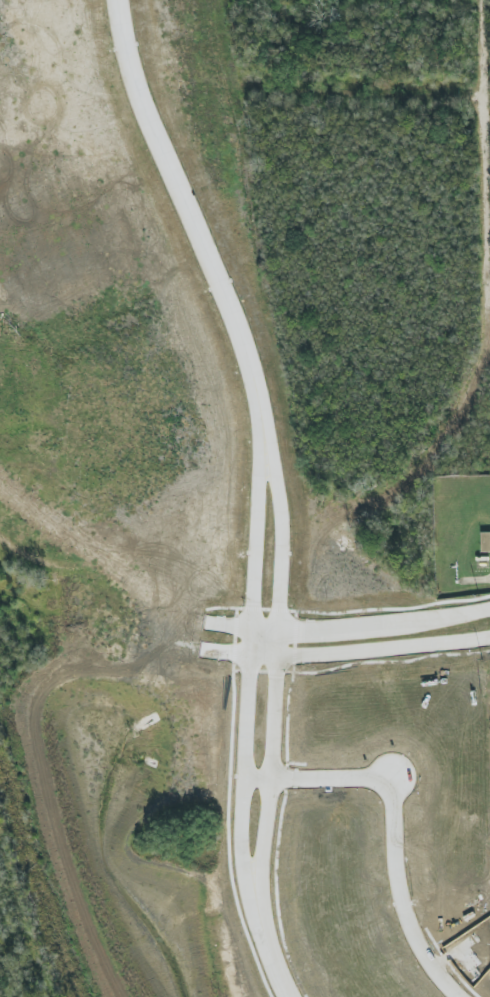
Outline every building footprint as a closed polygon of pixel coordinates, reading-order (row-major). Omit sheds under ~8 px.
[(489,552),(489,533),(482,533),(482,552),(489,552)]
